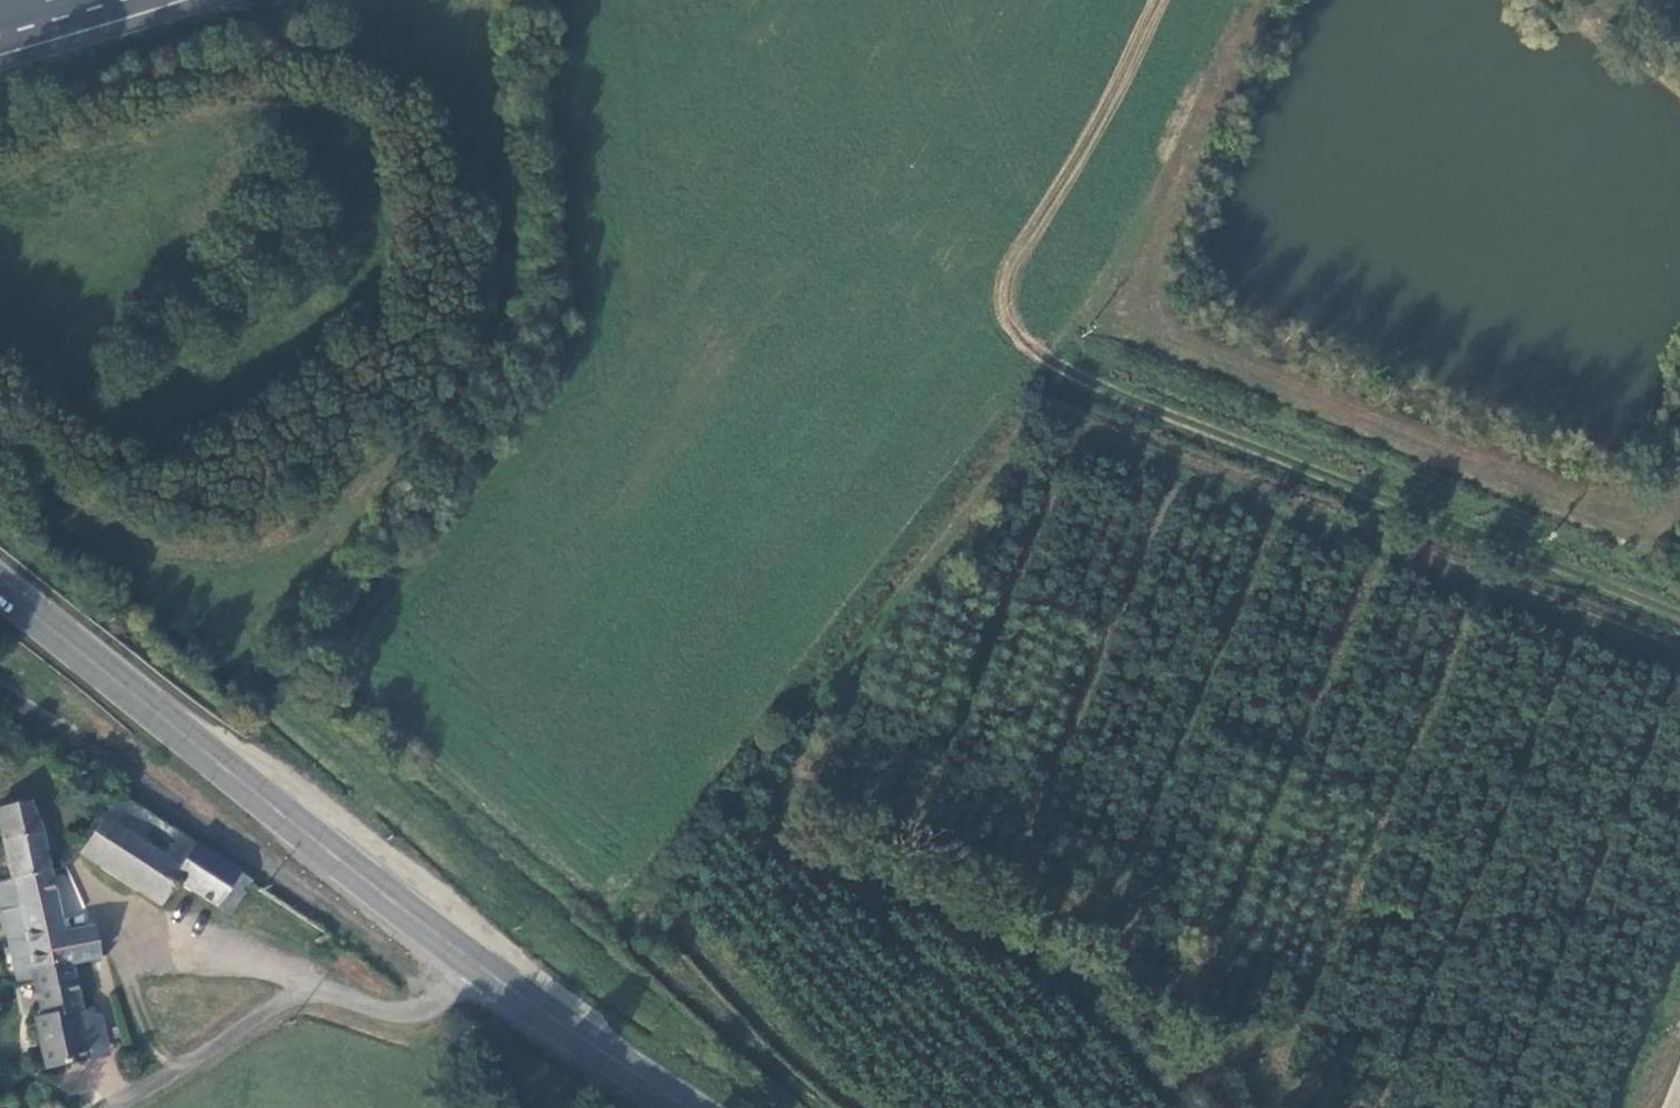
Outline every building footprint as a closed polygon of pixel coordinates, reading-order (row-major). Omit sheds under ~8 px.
[(9,880),(51,873),(42,826),(24,795),(0,800),(0,834),(0,835),(9,880)] [(246,882),(114,795),(77,852),(155,906),(172,882),(225,916),(246,882)] [(9,880),(10,885),(0,887),(0,893),(15,978),(26,976),(32,975),(30,966),(66,960),(95,955),(90,924),(61,929),(51,873),(9,880)] [(78,1062),(69,1012),(75,1011),(66,960),(30,966),(32,975),(39,1014),(30,1015),(40,1069),(78,1062)] [(75,1011),(69,1012),(78,1062),(103,1057),(95,1017),(75,1011)]
